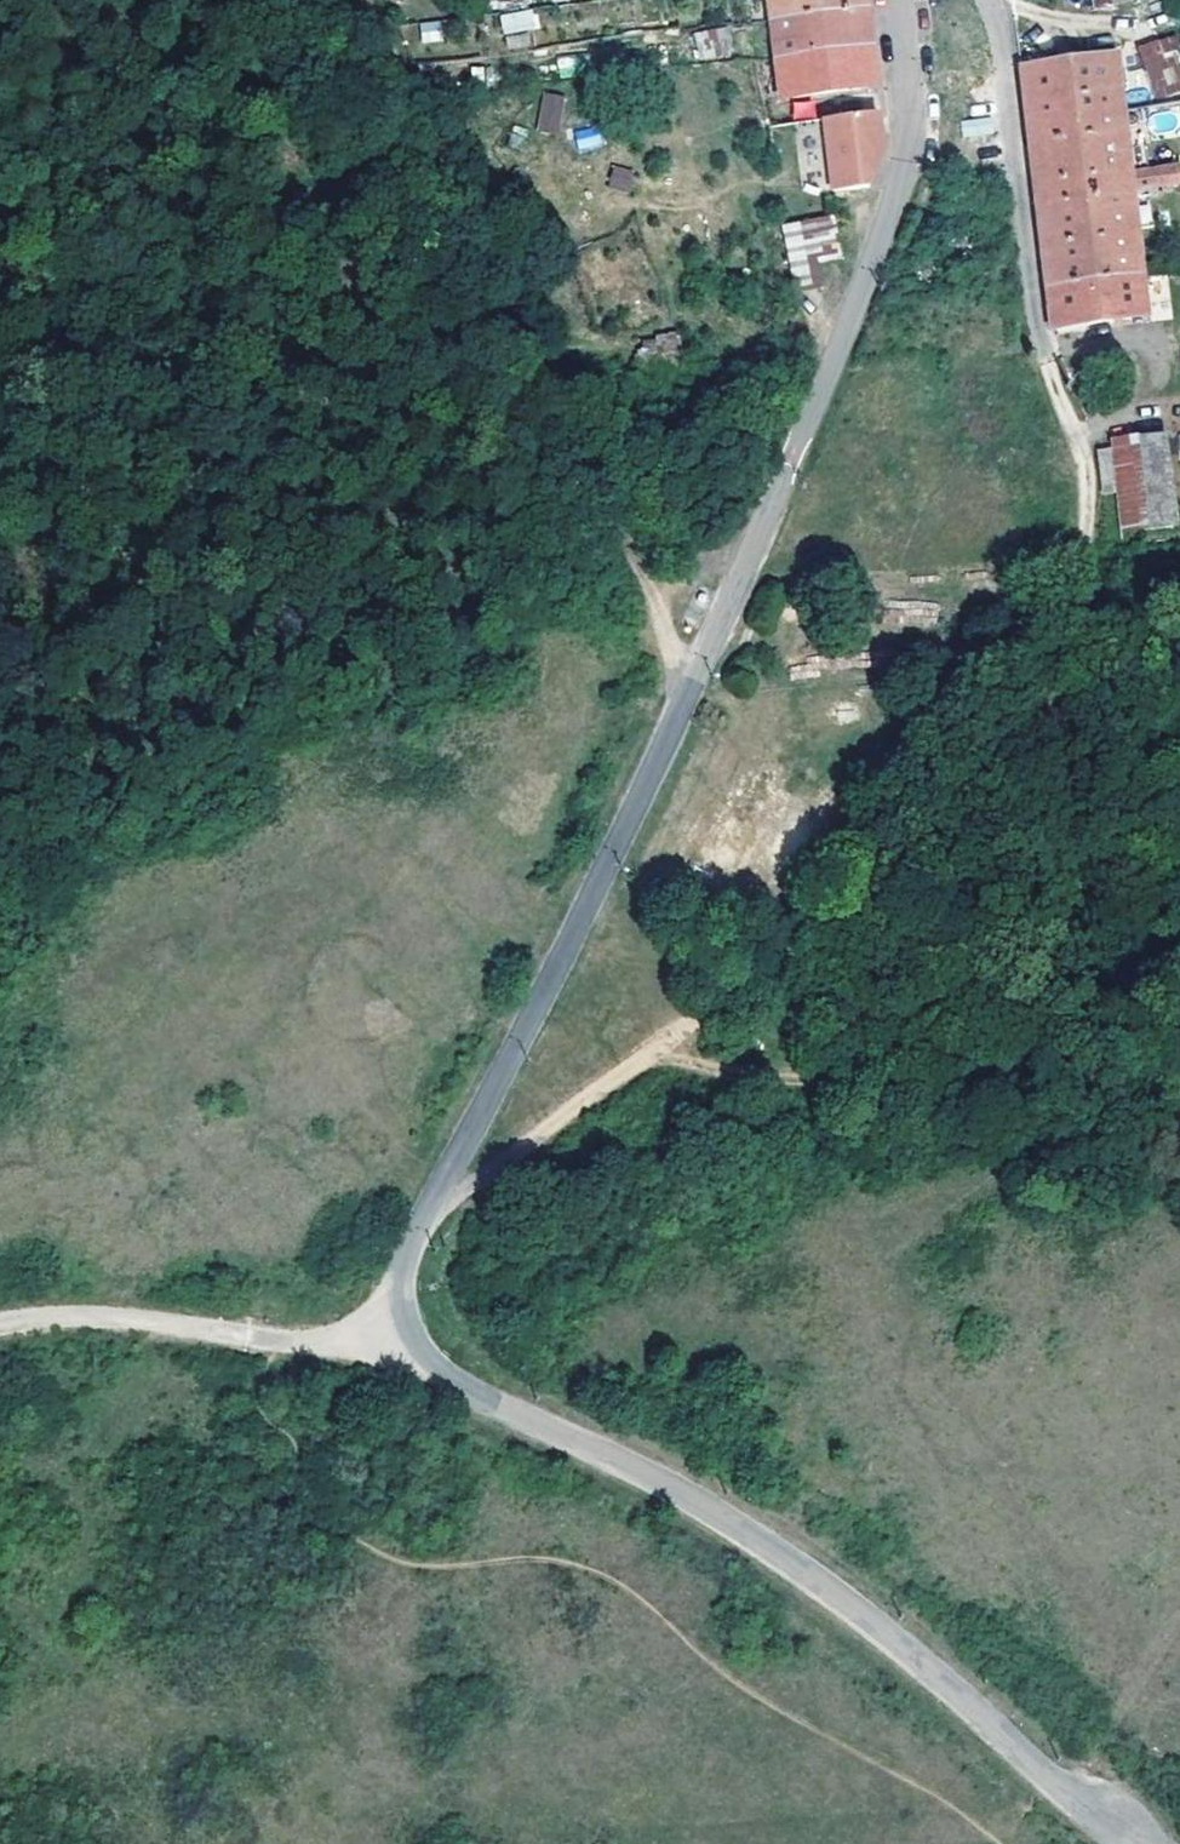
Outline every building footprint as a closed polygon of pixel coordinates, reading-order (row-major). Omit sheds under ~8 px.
[(846,0),(770,0),(749,3),(754,43),(799,37),(799,28),(818,26),(849,24),(846,0)] [(499,13),(501,32),(537,28),(535,9),(499,13)] [(418,23),(420,43),(443,41),(440,20),(418,23)] [(850,31),(849,24),(818,26),(819,35),(850,31)] [(855,72),(850,31),(819,35),(818,26),(799,28),(799,37),(754,43),(759,84),(855,72)] [(695,59),(731,57),(729,28),(693,30),(695,59)] [(1140,42),(1151,98),(1179,93),(1179,42),(1179,35),(1140,42)] [(1099,42),(1001,52),(1007,109),(1046,105),(1061,103),(1105,97),(1099,42)] [(495,82),(494,66),(470,67),(471,83),(495,82)] [(541,92),(536,130),(558,133),(563,95),(541,92)] [(1063,133),(1066,162),(1080,161),(1092,160),(1093,167),(1112,165),(1105,97),(1061,103),(1062,122),(1063,133)] [(863,137),(859,100),(804,106),(813,178),(849,173),(863,137)] [(1061,103),(1046,105),(1048,123),(1049,135),(1063,133),(1062,122),(1061,103)] [(1046,105),(1007,109),(1013,168),(1052,164),(1049,135),(1048,123),(1046,105)] [(961,120),(962,136),(996,133),(994,117),(961,120)] [(576,150),(601,147),(599,128),(574,131),(576,150)] [(1049,135),(1052,164),(1066,162),(1063,133),(1049,135)] [(1052,164),(1013,168),(1015,190),(1056,188),(1069,186),(1113,181),(1112,165),(1093,167),(1092,160),(1080,161),(1066,162),(1052,164)] [(1112,165),(1113,181),(1166,174),(1164,161),(1112,165)] [(608,187),(630,190),(633,169),(612,166),(608,187)] [(1078,266),(1123,261),(1113,181),(1069,186),(1074,229),(1078,266)] [(1060,229),(1074,229),(1069,186),(1056,188),(1060,229)] [(1056,188),(1015,190),(1025,271),(1078,266),(1074,229),(1060,229),(1056,188)] [(810,205),(761,215),(773,275),(799,270),(794,245),(818,240),(810,205)] [(1078,266),(1025,271),(1030,313),(1127,303),(1123,261),(1078,266)] [(676,329),(653,335),(658,352),(680,346),(676,329)] [(989,343),(999,341),(996,330),(987,333),(989,343)] [(987,344),(989,343),(987,333),(978,335),(980,346),(986,345),(987,344)] [(970,349),(980,346),(978,335),(967,338),(970,349)] [(1102,518),(1151,513),(1141,425),(1093,430),(1102,518)]
